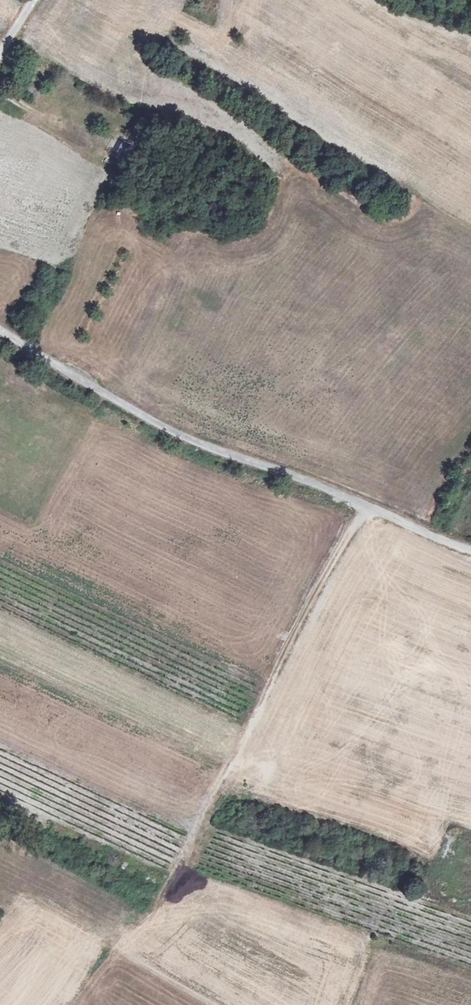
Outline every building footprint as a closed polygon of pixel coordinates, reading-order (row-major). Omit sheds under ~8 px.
[(132,148),(123,144),(117,156),(126,160),(132,148)]
